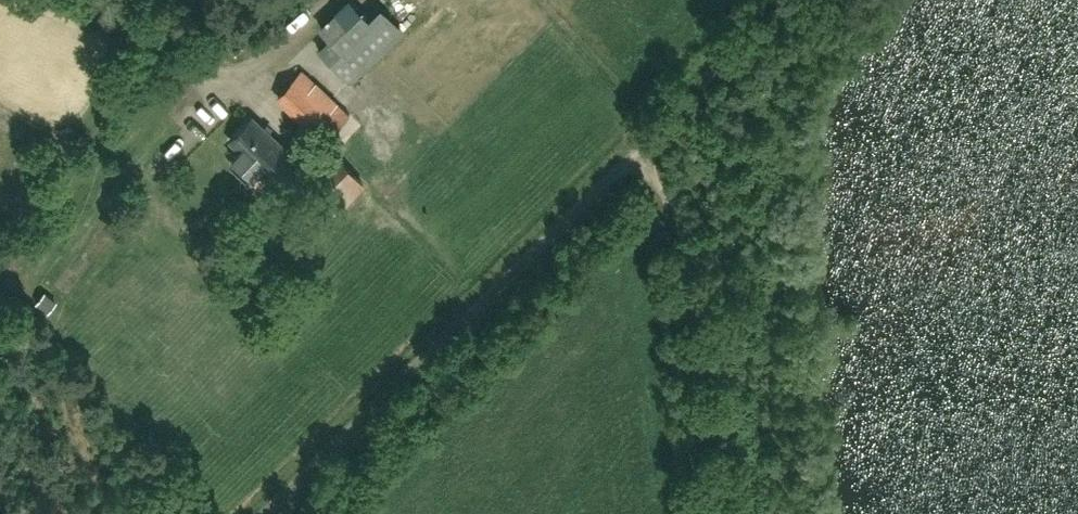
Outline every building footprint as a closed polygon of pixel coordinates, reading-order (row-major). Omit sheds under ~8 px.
[(321,50),(351,81),(404,29),(384,9),(372,21),(351,0),(323,28),(333,38),(321,50)] [(304,69),(279,94),(326,140),(350,115),(304,69)] [(271,183),(296,158),(252,116),(231,138),(242,148),(235,156),(253,173),(257,169),(271,183)] [(319,190),(341,211),(367,184),(345,163),(319,190)]
